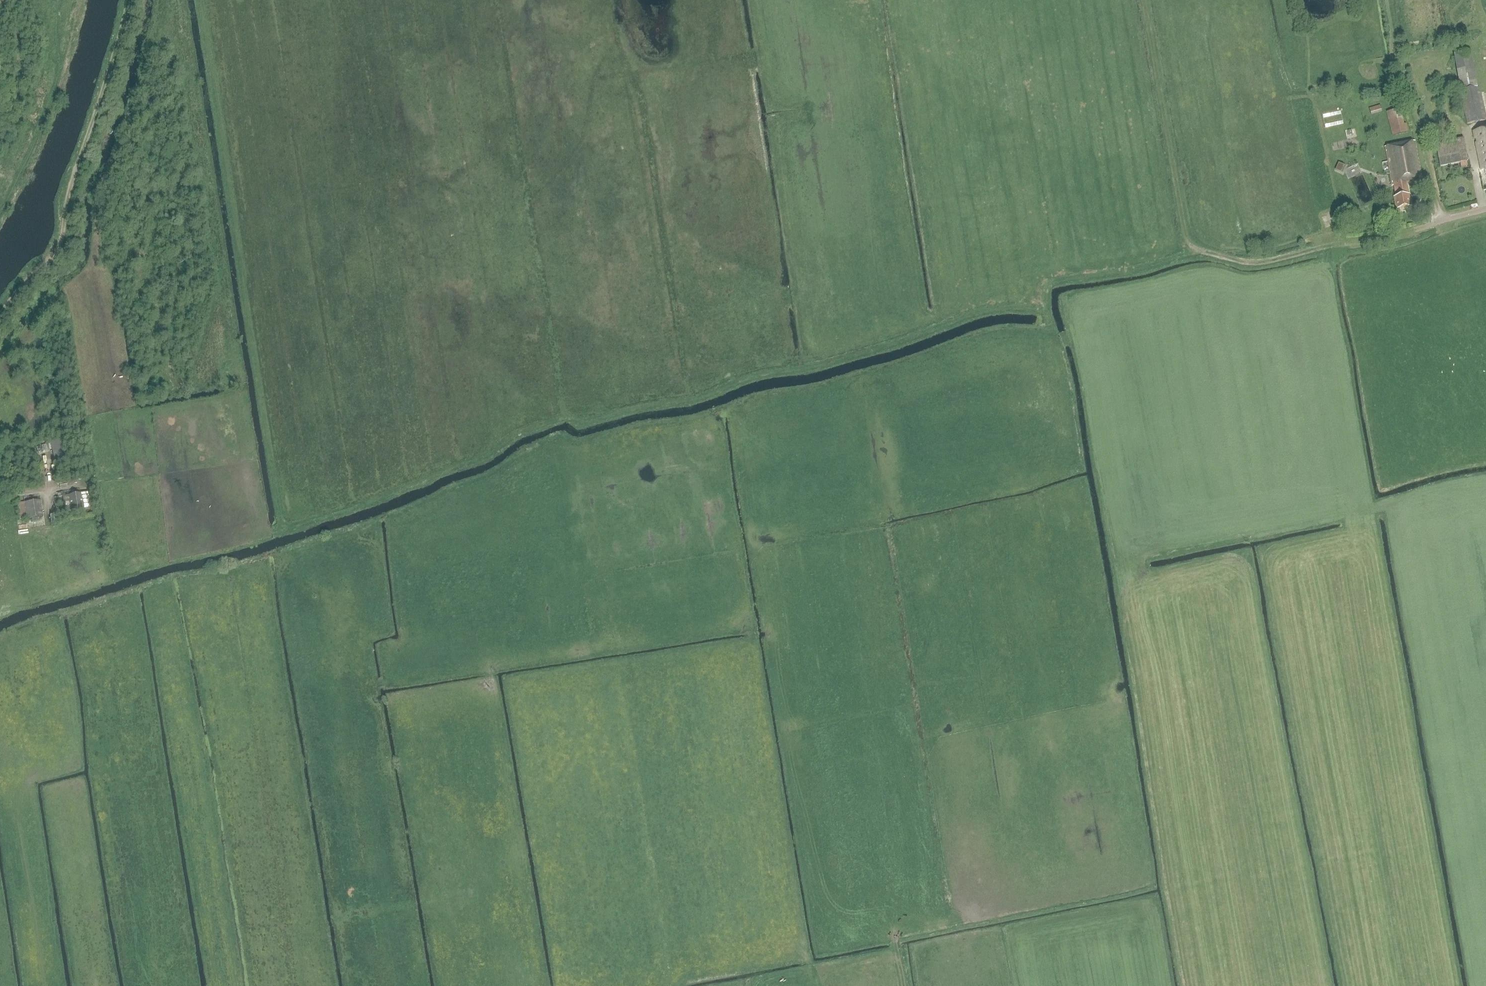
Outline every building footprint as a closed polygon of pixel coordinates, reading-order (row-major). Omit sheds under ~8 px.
[(1478,87),(1473,63),(1471,52),(1454,55),(1461,90),(1478,87)] [(1478,87),(1478,88),(1461,91),(1467,124),(1485,121),(1478,87)] [(1382,112),(1380,105),(1369,108),(1371,115),(1382,112)] [(1403,124),(1399,109),(1387,112),(1393,136),(1408,132),(1406,123),(1403,124)] [(1474,132),(1481,170),(1485,169),(1485,129),(1474,132)] [(1468,166),(1467,162),(1468,161),(1464,138),(1436,143),(1440,166),(1460,163),(1461,168),(1468,166)] [(1421,180),(1414,141),(1384,146),(1390,185),(1392,184),(1394,196),(1392,196),(1394,209),(1409,207),(1405,182),(1421,180)] [(1345,173),(1348,165),(1341,161),(1337,169),(1345,173)] [(1326,226),(1336,224),(1333,212),(1324,215),(1326,226)] [(69,461),(63,438),(50,442),(55,464),(69,461)] [(80,493),(62,496),(65,512),(83,509),(80,493)] [(43,516),(41,500),(17,503),(19,520),(43,516)]
